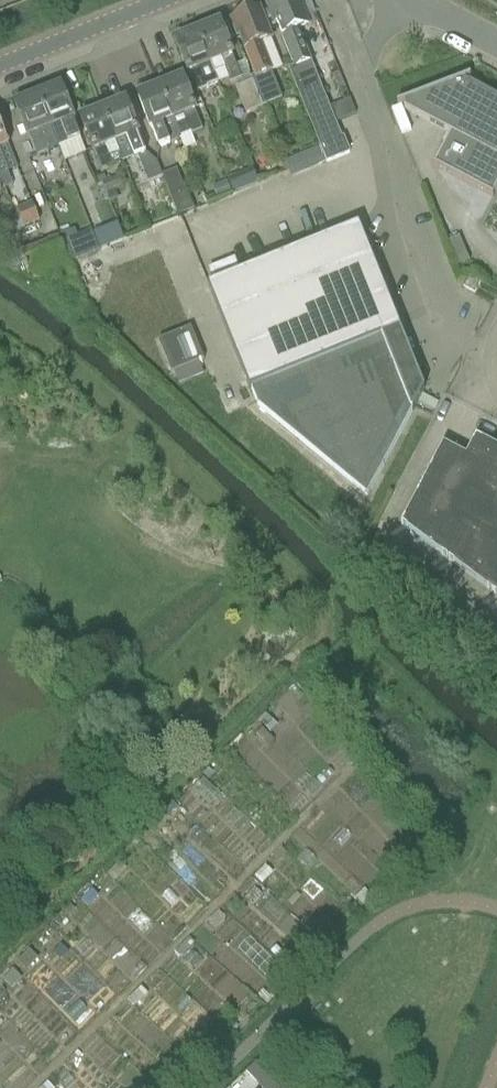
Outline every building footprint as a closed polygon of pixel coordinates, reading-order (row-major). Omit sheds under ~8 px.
[(320,150),(325,163),(348,154),(342,140),(341,140),(310,63),(311,62),(298,31),(307,28),(296,0),(281,0),(278,1),(279,5),(271,8),(295,68),(288,71),(320,150)] [(241,17),(233,20),(234,23),(243,46),(245,50),(244,50),(254,77),(251,79),(252,82),(263,108),(282,101),(270,73),(272,73),(261,45),(270,41),(267,36),(257,10),(241,17)] [(220,25),(197,34),(213,74),(214,74),(224,70),(226,76),(228,80),(230,84),(241,80),(231,55),(232,55),(230,51),(220,25)] [(197,34),(176,42),(186,68),(188,73),(196,93),(207,89),(206,87),(217,83),(216,80),(214,74),(213,74),(197,34)] [(468,84),(467,86),(465,84),(464,82),(470,80),(470,78),(397,106),(397,108),(398,107),(450,135),(434,166),(433,167),(492,198),(493,197),(492,197),(496,187),(496,100),(468,84)] [(183,80),(161,89),(178,134),(189,130),(191,135),(202,131),(194,111),(195,110),(183,80)] [(237,88),(234,89),(244,116),(263,108),(252,82),(237,88)] [(173,119),(161,89),(157,90),(156,88),(153,86),(143,91),(142,93),(143,96),(139,97),(159,148),(169,144),(161,124),(173,119)] [(61,88),(38,97),(51,128),(59,147),(80,139),(72,119),(73,119),(70,111),(61,88)] [(38,97),(16,106),(25,129),(28,136),(29,136),(37,156),(59,147),(51,128),(38,97)] [(126,102),(103,111),(115,142),(123,163),(139,157),(143,168),(156,163),(145,154),(137,134),(138,134),(135,127),(126,102)] [(103,111),(81,120),(90,143),(93,151),(94,151),(102,171),(112,167),(104,147),(115,142),(103,111)] [(8,174),(18,170),(0,125),(0,177),(8,174)] [(325,165),(325,163),(320,150),(284,164),(290,179),(325,165)] [(228,179),(233,194),(257,185),(252,170),(228,179)] [(103,185),(107,195),(123,189),(119,178),(103,185)] [(216,201),(231,195),(226,181),(210,187),(216,201)] [(185,190),(169,196),(177,217),(193,210),(185,190)] [(31,203),(15,210),(23,229),(39,222),(31,203)] [(117,223),(101,229),(107,244),(108,247),(124,241),(123,238),(117,223)] [(68,262),(96,249),(85,226),(58,239),(68,262)] [(287,431),(367,497),(412,411),(423,390),(359,230),(358,230),(357,226),(208,285),(256,406),(287,431)] [(462,288),(474,294),(480,283),(468,277),(462,288)] [(190,329),(158,342),(171,374),(202,362),(190,329)] [(476,437),(465,457),(443,444),(432,464),(400,525),(496,597),(496,448),(476,437)] [(247,1073),(261,1087),(280,1087),(256,1063),(247,1073)]
